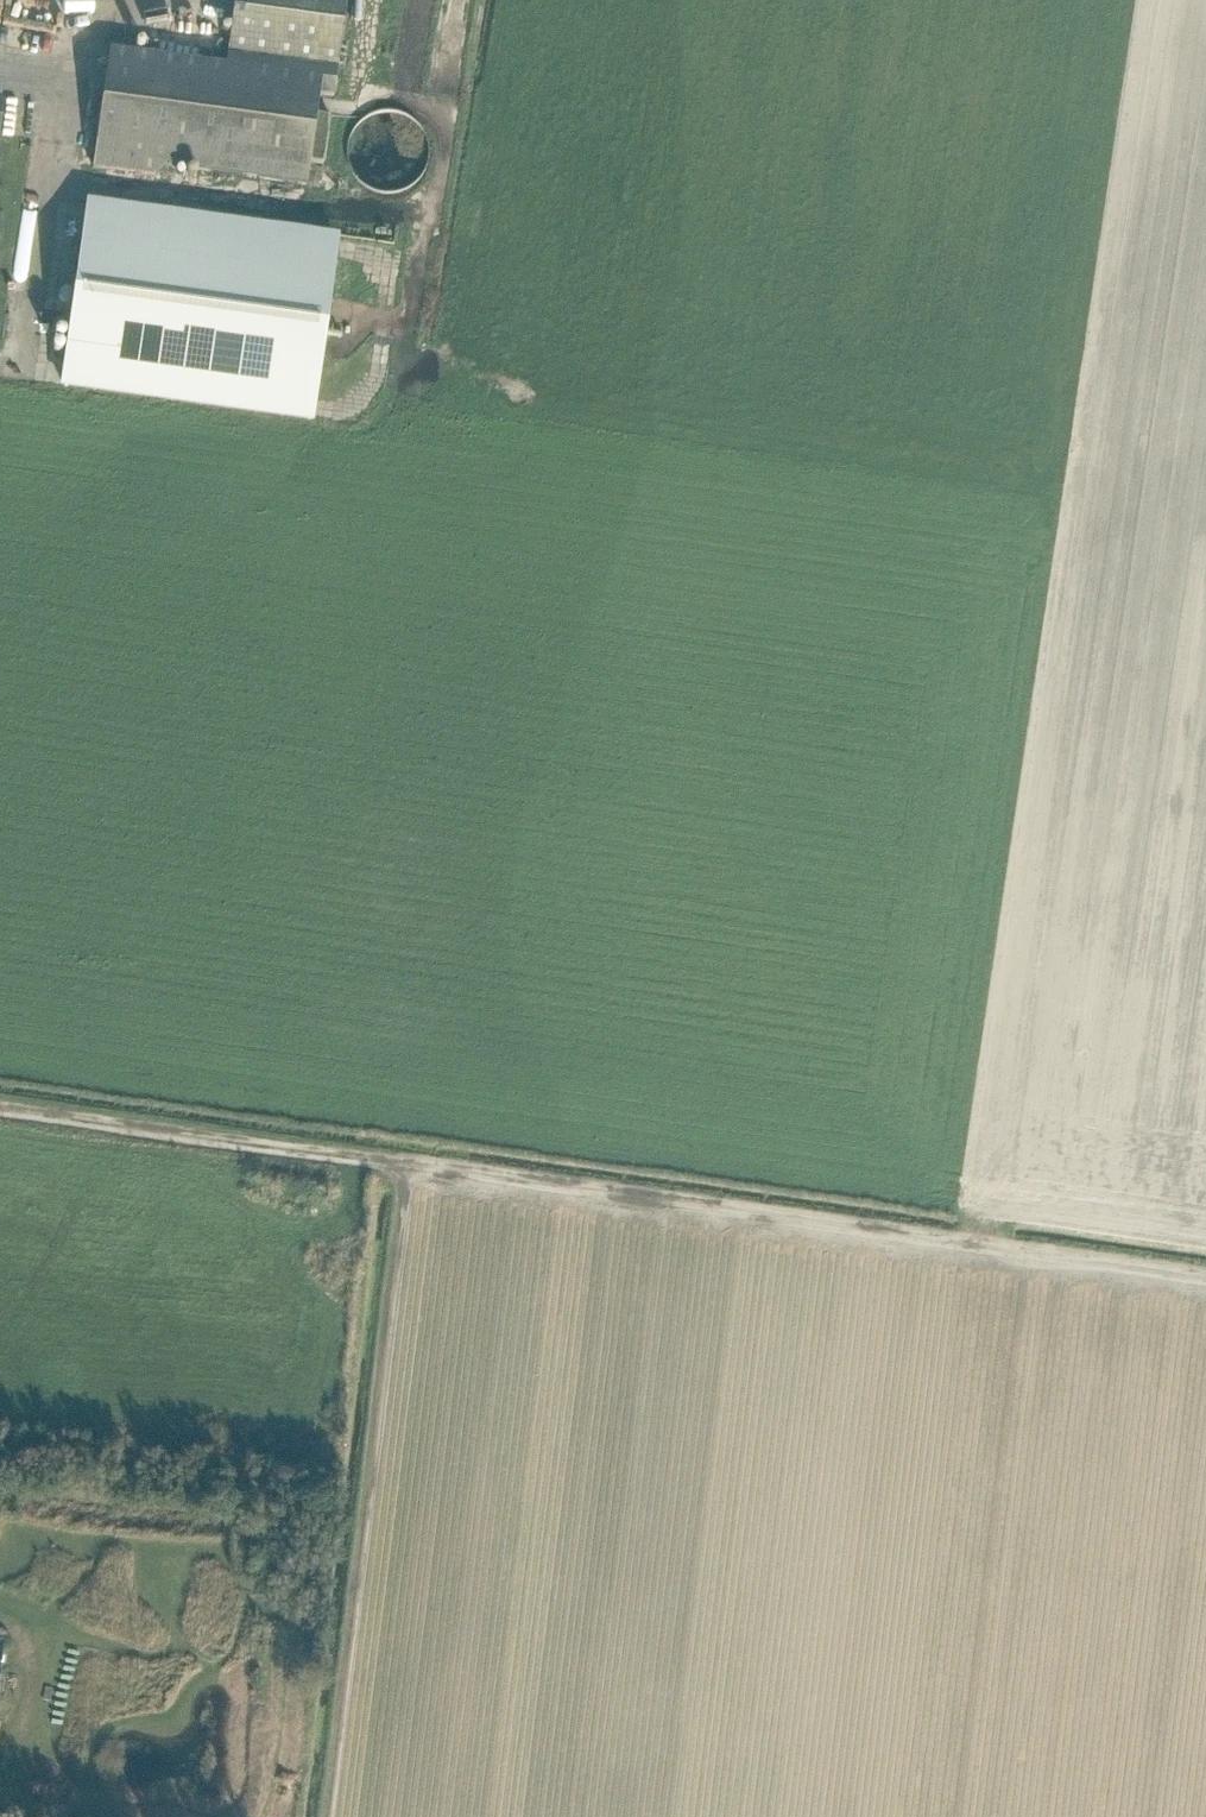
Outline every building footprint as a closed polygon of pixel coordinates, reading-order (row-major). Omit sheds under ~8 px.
[(336,83),(348,0),(235,0),(227,67),(112,50),(95,169),(156,178),(167,166),(307,187),(310,163),(324,165),(332,116),(317,114),(320,94),(334,96),(336,83)] [(337,240),(88,205),(63,385),(312,420),(337,240)]
